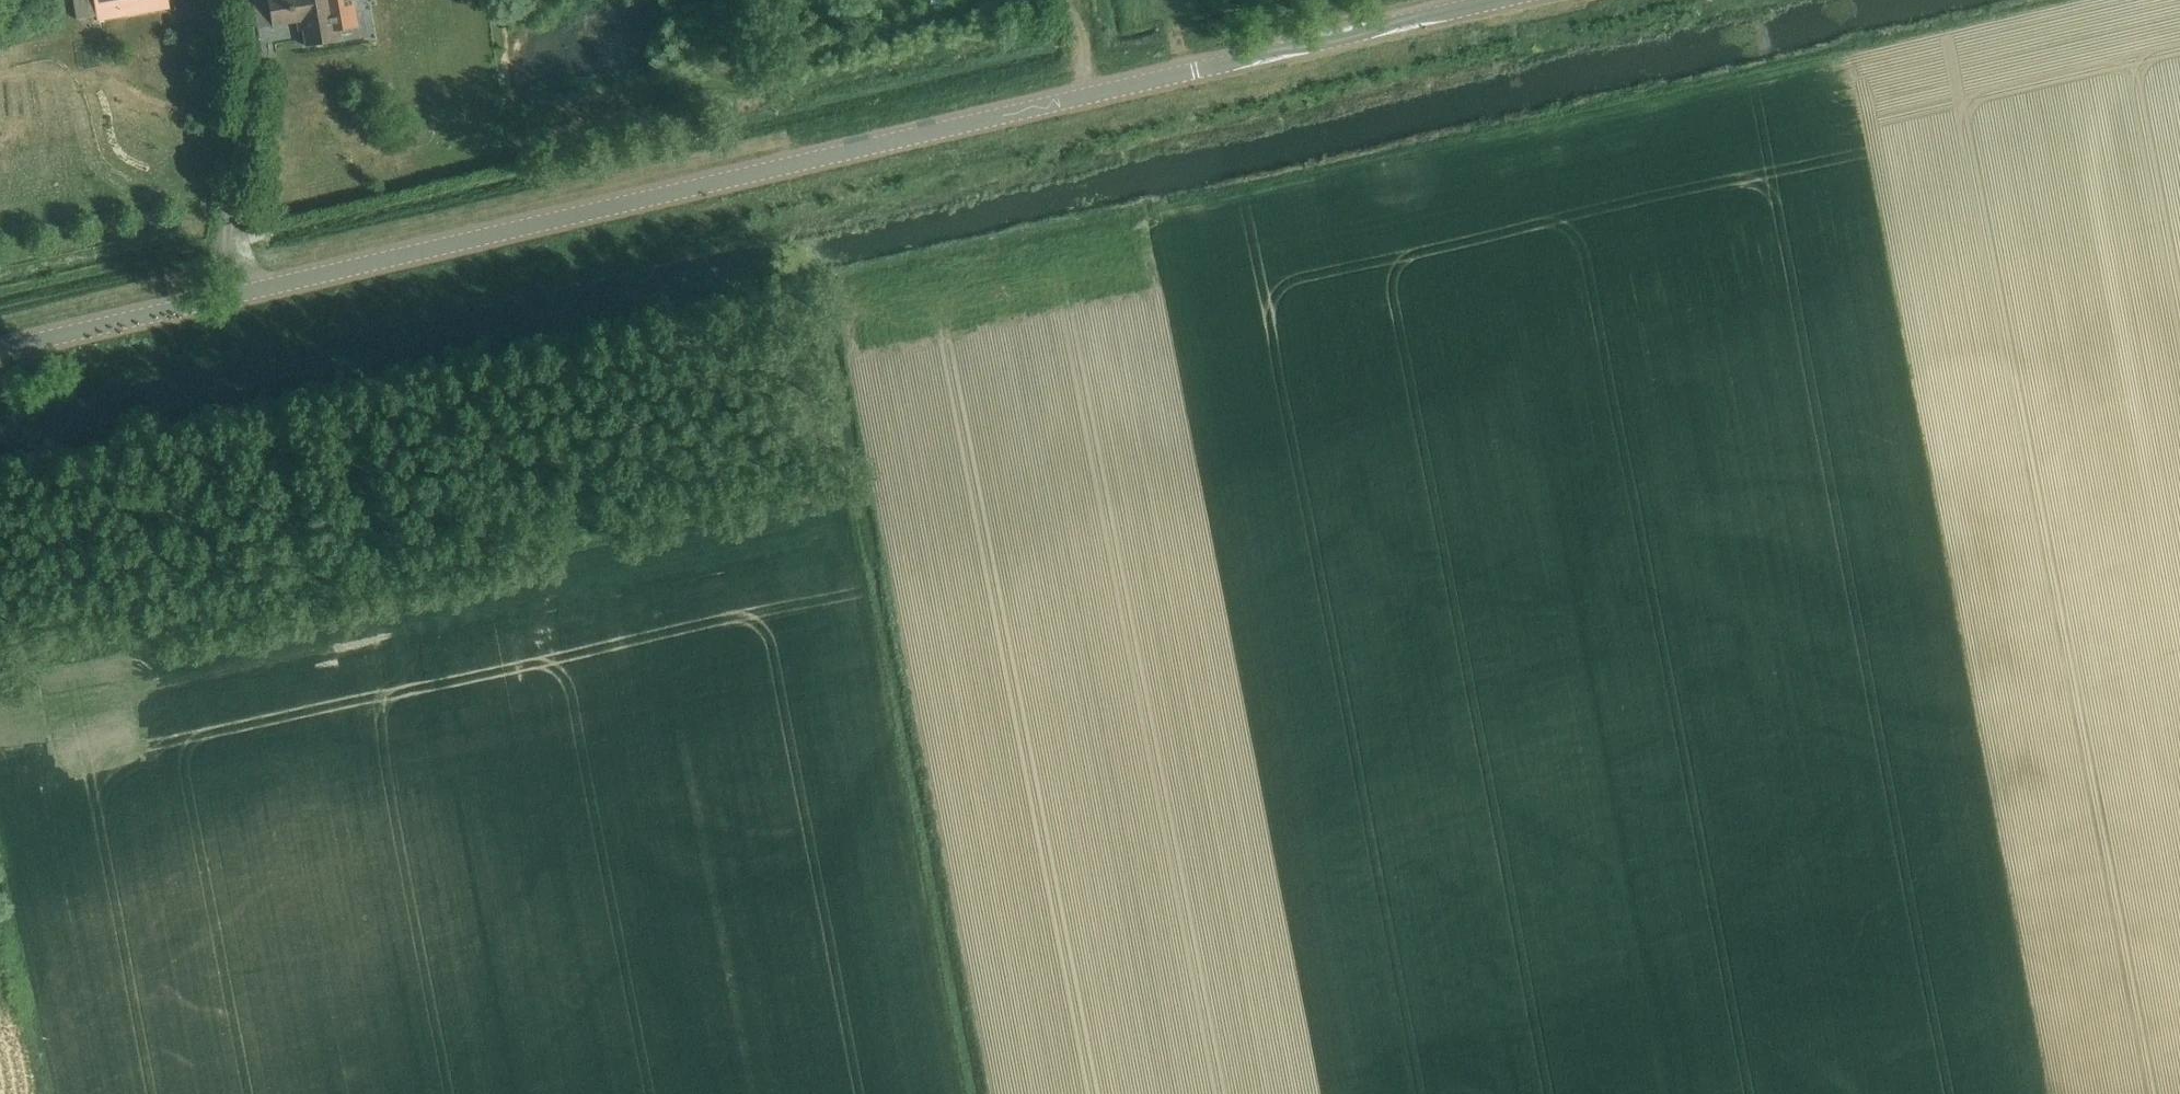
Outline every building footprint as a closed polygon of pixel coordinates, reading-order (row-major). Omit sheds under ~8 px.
[(167,4),(166,0),(98,0),(98,4),(89,5),(91,17),(167,4)] [(358,26),(354,0),(268,0),(272,26),(302,21),(306,47),(339,41),(337,30),(358,26)]
